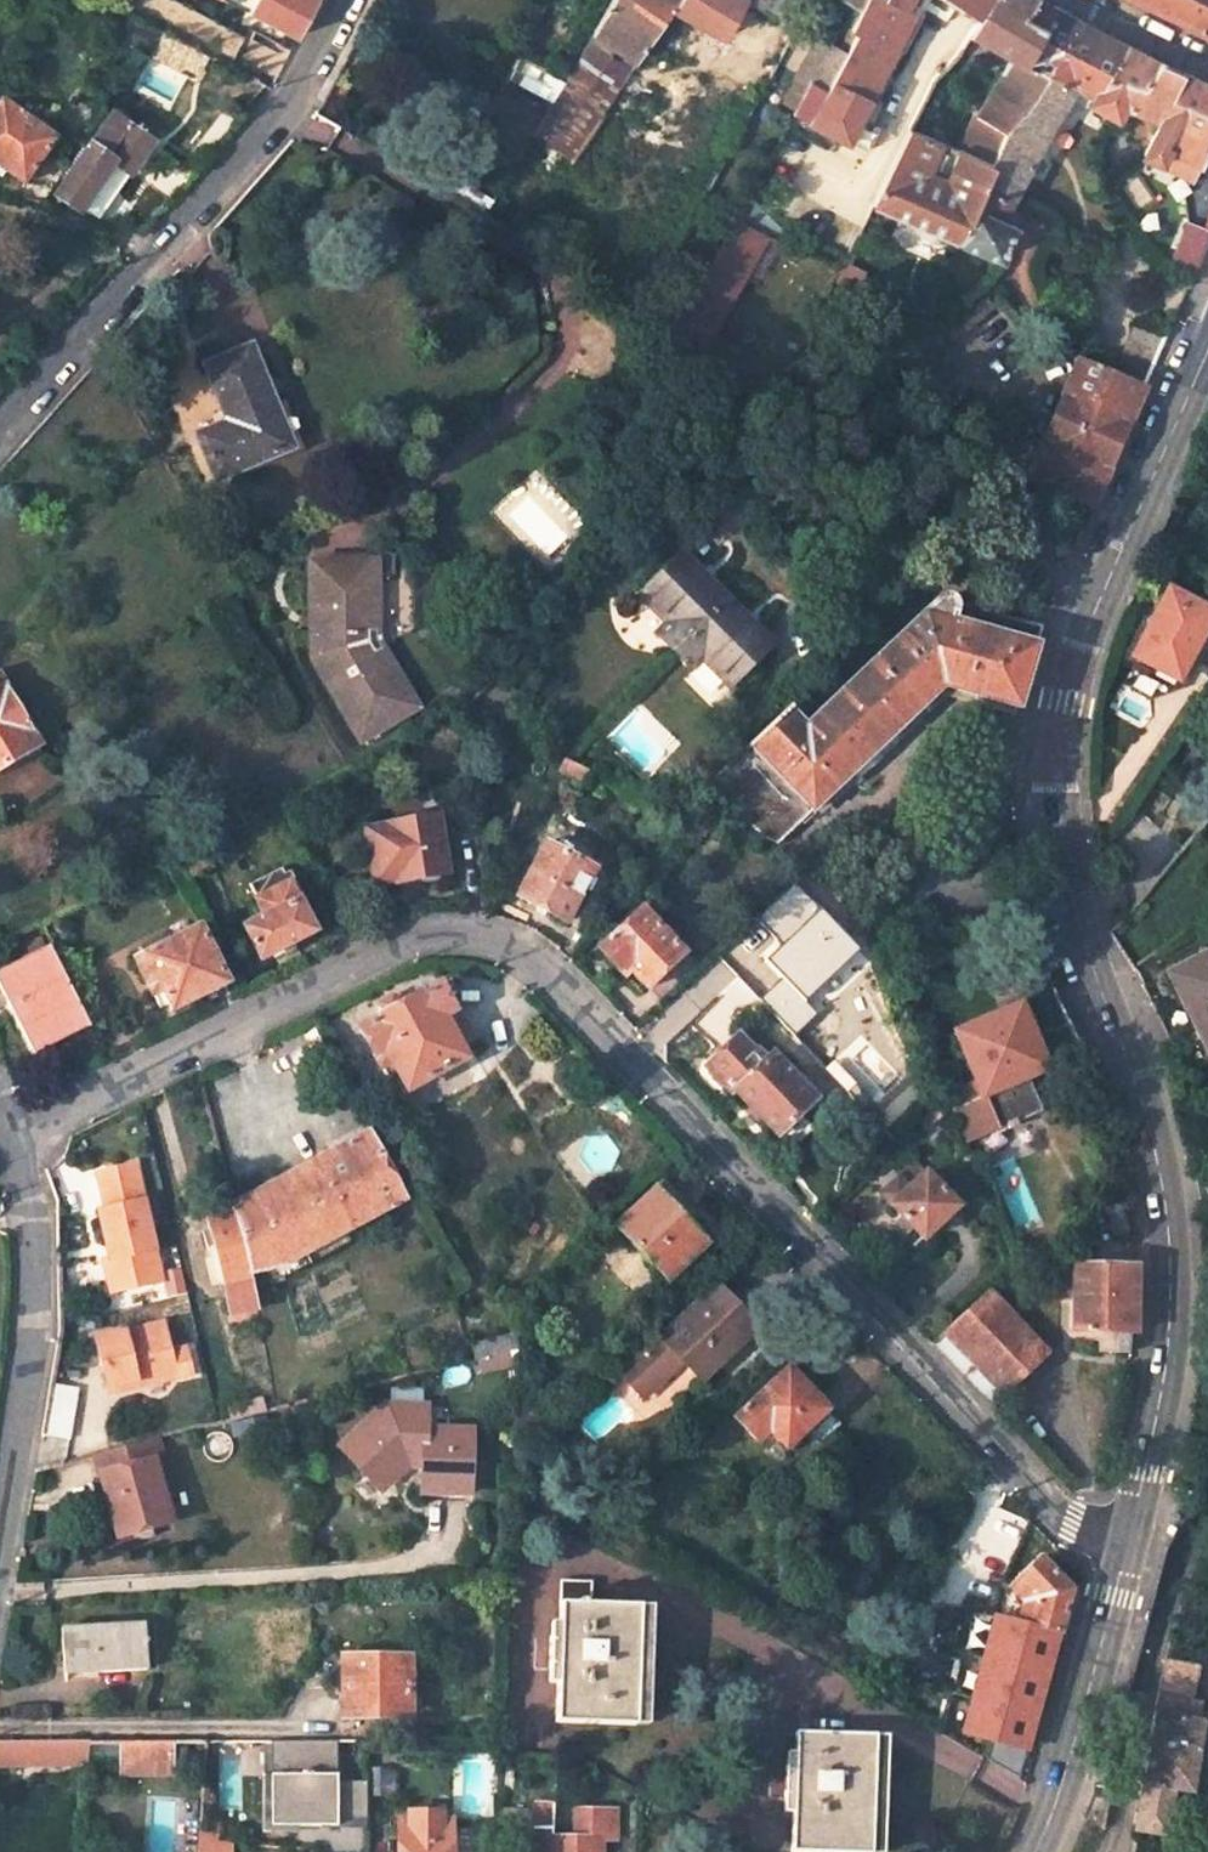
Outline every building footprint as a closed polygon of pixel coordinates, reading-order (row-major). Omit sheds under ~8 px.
[(300,30),(316,0),(241,0),(300,30)] [(574,72),(537,136),(574,161),(619,97),(677,9),(683,0),(616,0),(574,72)] [(727,37),(747,0),(683,0),(677,9),(727,37)] [(752,0),(804,30),(823,0),(752,0)] [(851,58),(829,94),(814,85),(796,116),(814,125),(808,137),(844,155),(849,142),(870,152),(883,126),(878,124),(888,105),(884,95),(878,93),(930,0),(874,0),(867,12),(854,32),(863,38),(851,58)] [(874,0),(850,0),(849,1),(867,12),(874,0)] [(982,27),(996,0),(942,0),(982,27)] [(1029,13),(1035,0),(996,0),(982,27),(979,32),(1020,53),(986,115),(1016,130),(1049,67),(1029,56),(1047,22),(1029,13)] [(1029,13),(1047,22),(1058,1),(1055,0),(1035,0),(1029,13)] [(1207,30),(1207,0),(1145,0),(1207,30)] [(1058,1),(1047,22),(1029,56),(1049,67),(1016,130),(997,165),(985,187),(1015,201),(1046,137),(1076,83),(1094,92),(1123,36),(1058,1)] [(207,51),(160,27),(145,49),(178,67),(182,62),(196,70),(207,51)] [(1151,53),(1123,36),(1094,92),(1090,103),(1118,117),(1123,108),(1154,125),(1187,69),(1151,53)] [(822,41),(802,78),(814,85),(829,94),(851,58),(822,41)] [(1158,162),(1165,147),(1199,161),(1207,142),(1207,80),(1187,69),(1154,125),(1142,154),(1158,162)] [(21,183),(50,141),(0,106),(0,178),(5,172),(21,183)] [(997,165),(1016,130),(986,115),(966,150),(997,165)] [(109,117),(53,197),(80,215),(84,210),(114,165),(115,165),(135,180),(157,148),(109,117)] [(1005,222),(1015,201),(985,187),(997,165),(966,150),(951,177),(933,169),(948,142),(915,126),(876,206),(1003,260),(1017,227),(1005,222)] [(1165,147),(1158,162),(1191,178),(1199,161),(1165,147)] [(114,165),(84,210),(104,223),(135,180),(115,165),(114,165)] [(734,221),(671,330),(702,349),(767,241),(734,221)] [(1192,273),(1207,237),(1185,228),(1170,263),(1192,273)] [(1133,325),(1120,357),(1151,371),(1165,337),(1133,325)] [(293,454),(275,414),(278,412),(253,356),(210,374),(234,429),(204,441),(221,484),(293,454)] [(1083,360),(1077,357),(1027,476),(1034,479),(1083,360)] [(1151,371),(1120,357),(1113,372),(1145,385),(1151,371)] [(1093,505),(1145,385),(1113,372),(1083,360),(1034,479),(1093,505)] [(641,593),(669,622),(657,632),(676,651),(728,599),(684,554),(641,593)] [(363,736),(380,726),(382,729),(396,721),(394,718),(414,705),(382,651),(373,654),(366,643),(367,630),(372,630),(374,567),(318,567),(316,656),(363,736)] [(1170,584),(1136,653),(1159,665),(1161,659),(1181,669),(1196,638),(1199,641),(1207,623),(1207,604),(1170,584)] [(789,710),(731,766),(710,786),(762,840),(776,848),(942,689),(1017,711),(1018,707),(1040,626),(941,598),(805,727),(789,710)] [(729,685),(772,646),(728,599),(676,651),(691,667),(702,657),(729,685)] [(43,746),(0,687),(0,777),(43,746)] [(585,770),(566,761),(563,759),(558,771),(580,781),(585,770)] [(448,876),(441,821),(370,831),(377,887),(448,876)] [(568,920),(596,870),(547,844),(518,894),(568,920)] [(266,918),(248,927),(263,959),(316,934),(285,868),(254,883),(260,896),(257,898),(266,918)] [(784,895),(811,921),(830,904),(803,877),(784,895)] [(640,909),(600,948),(642,992),(683,954),(640,909)] [(228,981),(202,927),(141,958),(154,984),(160,980),(174,1007),(228,981)] [(50,951),(0,975),(34,1046),(83,1023),(50,951)] [(1173,974),(1207,1042),(1207,956),(1173,974)] [(390,1050),(398,1065),(412,1093),(469,1064),(460,1047),(447,1021),(459,1015),(446,989),(364,1031),(378,1057),(390,1050)] [(977,1080),(983,1094),(1047,1069),(1020,1005),(957,1032),(977,1080)] [(459,1015),(447,1021),(460,1047),(472,1041),(459,1015)] [(711,1067),(720,1076),(777,1136),(813,1101),(772,1057),(765,1064),(740,1039),(711,1067)] [(398,1065),(390,1050),(378,1057),(385,1072),(398,1065)] [(998,1129),(983,1094),(977,1080),(944,1095),(944,1096),(949,1107),(964,1143),(998,1129)] [(949,1107),(944,1096),(922,1117),(929,1125),(949,1107)] [(250,1281),(282,1274),(407,1208),(373,1136),(234,1211),(235,1219),(250,1281)] [(955,1208),(913,1161),(894,1179),(905,1191),(889,1204),(922,1238),(955,1208)] [(166,1284),(139,1168),(102,1177),(110,1213),(103,1215),(111,1249),(115,1247),(117,1257),(113,1259),(114,1263),(108,1264),(115,1296),(166,1284)] [(622,1238),(667,1286),(706,1249),(677,1219),(684,1213),(667,1195),(622,1238)] [(235,1219),(212,1225),(226,1286),(235,1322),(258,1316),(250,1281),(235,1219)] [(1138,1330),(1138,1264),(1061,1265),(1062,1298),(1076,1299),(1077,1330),(1105,1330),(1132,1330),(1138,1330)] [(1044,1356),(987,1292),(930,1345),(991,1409),(1044,1356)] [(685,1371),(704,1389),(759,1336),(719,1294),(663,1348),(627,1383),(649,1406),(685,1371)] [(181,1383),(175,1358),(168,1328),(100,1345),(111,1393),(139,1386),(140,1392),(181,1383)] [(1105,1330),(1104,1351),(1131,1351),(1132,1330),(1105,1330)] [(525,1342),(494,1350),(476,1355),(479,1370),(524,1359),(525,1342)] [(195,1380),(189,1355),(175,1358),(181,1383),(195,1380)] [(773,1439),(789,1456),(807,1439),(820,1453),(841,1432),(791,1379),(739,1427),(762,1450),(773,1439)] [(140,1392),(139,1386),(111,1393),(113,1399),(140,1392)] [(71,1445),(79,1396),(54,1391),(45,1441),(71,1445)] [(271,1422),(268,1409),(233,1417),(236,1430),(271,1422)] [(475,1503),(478,1440),(431,1438),(434,1415),(394,1414),(349,1456),(374,1484),(389,1471),(401,1485),(415,1472),(428,1473),(426,1501),(475,1503)] [(151,1426),(96,1440),(102,1462),(156,1447),(151,1426)] [(175,1530),(156,1447),(102,1462),(120,1542),(175,1530)] [(374,1484),(387,1499),(401,1485),(389,1471),(374,1484)] [(994,1633),(978,1692),(1053,1712),(1071,1639),(1064,1639),(1076,1595),(1045,1561),(1040,1565),(1010,1592),(1025,1609),(1022,1623),(1020,1626),(1015,1626),(1012,1638),(994,1633)] [(593,1614),(593,1593),(560,1592),(558,1646),(548,1647),(547,1680),(556,1681),(554,1729),(636,1733),(640,1616),(593,1614)] [(91,1668),(91,1677),(148,1675),(146,1628),(63,1631),(64,1668),(91,1668)] [(334,1689),(333,1718),(402,1719),(404,1661),(342,1660),(341,1688),(334,1689)] [(1190,1705),(1196,1668),(1165,1663),(1135,1834),(1167,1839),(1175,1794),(1192,1796),(1203,1729),(1200,1728),(1203,1707),(1190,1705)] [(91,1668),(64,1668),(65,1678),(91,1677),(91,1668)] [(88,1742),(0,1741),(0,1766),(86,1768),(87,1747),(88,1742)] [(796,1851),(875,1851),(877,1742),(798,1741),(798,1773),(788,1773),(787,1807),(797,1808),(796,1851)] [(365,1820),(364,1745),(269,1745),(269,1776),(269,1828),(336,1827),(336,1820),(365,1820)] [(86,1768),(123,1768),(124,1772),(172,1773),(172,1748),(87,1747),(86,1768)] [(550,1804),(529,1802),(529,1813),(495,1813),(494,1831),(527,1828),(528,1851),(594,1851),(594,1839),(610,1840),(611,1808),(570,1807),(569,1838),(548,1838),(550,1804)] [(446,1848),(446,1824),(437,1824),(436,1817),(405,1818),(405,1825),(396,1825),(395,1851),(446,1851),(446,1848)] [(217,1845),(217,1834),(200,1834),(200,1845),(217,1845)]
